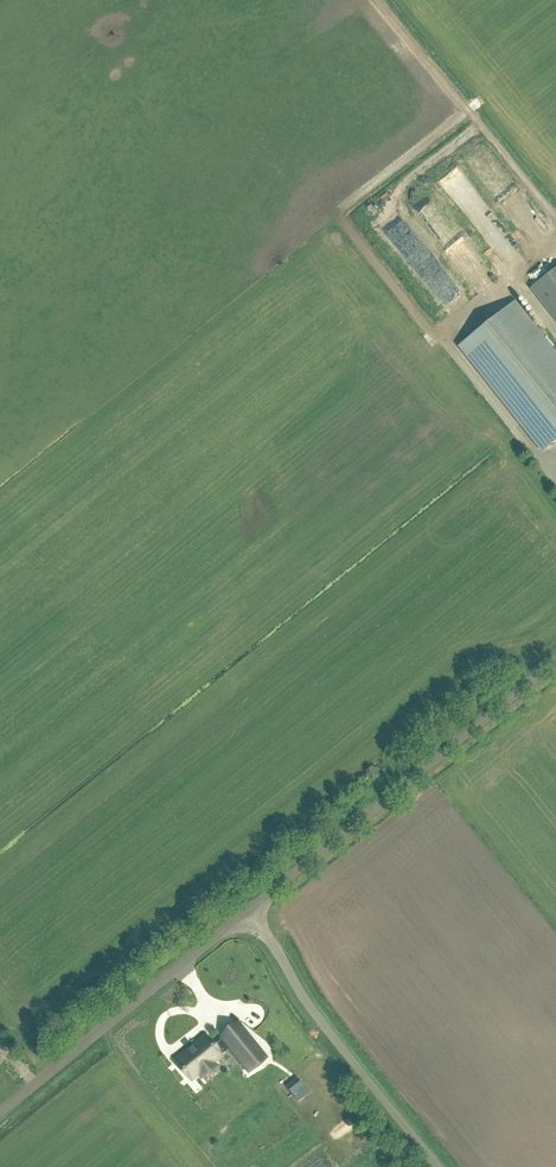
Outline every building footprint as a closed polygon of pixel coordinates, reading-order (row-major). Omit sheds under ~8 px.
[(377,193),(385,185),(380,181),(373,189),(377,193)] [(410,232),(425,250),(440,237),(425,220),(410,232)] [(403,271),(411,266),(395,243),(387,248),(403,271)] [(437,251),(446,269),(454,265),(446,247),(437,251)] [(555,317),(555,270),(533,288),(555,317)] [(555,442),(555,352),(516,301),(458,347),(542,453),(555,442)] [(239,990),(252,1007),(257,1002),(244,986),(239,990)] [(256,1014),(260,1023),(268,1019),(260,1003),(251,1007),(255,1015),(256,1014)] [(240,1023),(223,1037),(226,1041),(249,1070),(267,1055),(240,1023)] [(190,1048),(179,1057),(194,1075),(197,1073),(202,1069),(205,1074),(219,1062),(216,1058),(220,1055),(224,1052),(222,1049),(224,1048),(222,1045),(226,1041),(223,1037),(219,1040),(216,1042),(209,1033),(198,1041),(196,1043),(195,1042),(191,1046),(192,1047),(190,1048)] [(297,1078),(286,1088),(291,1094),(303,1084),(297,1078)]
